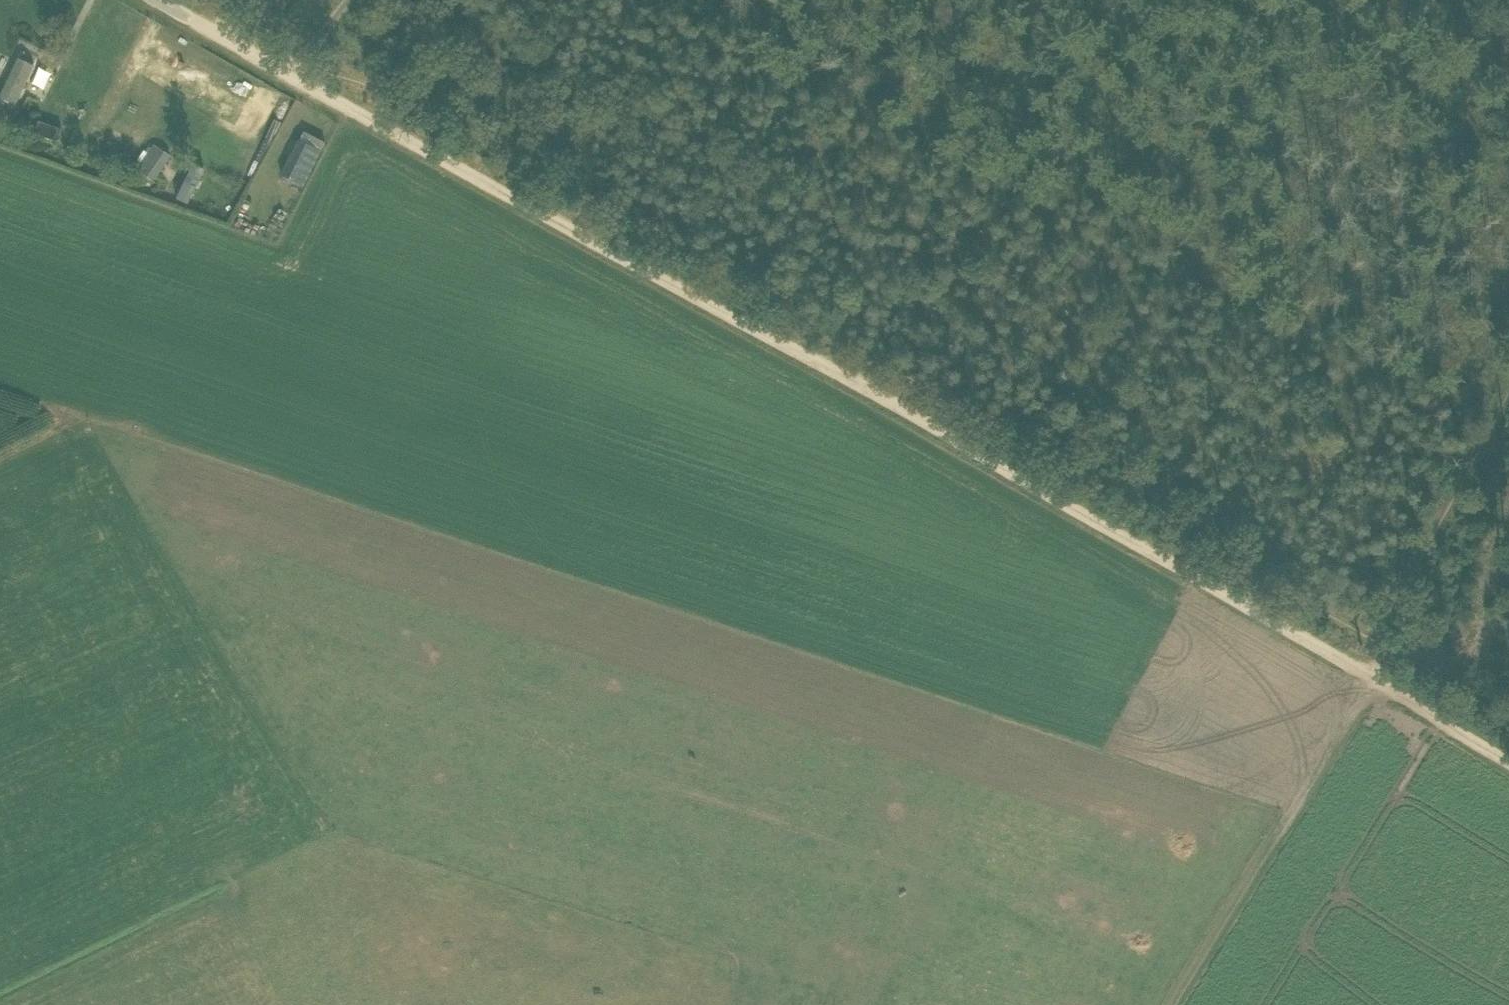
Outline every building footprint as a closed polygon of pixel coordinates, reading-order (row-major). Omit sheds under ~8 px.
[(0,100),(0,114),(10,118),(23,82),(9,77),(0,100)] [(39,122),(34,134),(57,142),(61,130),(39,122)] [(303,131),(281,176),(303,187),(325,142),(303,131)] [(171,155),(154,144),(137,170),(154,181),(171,155)]
